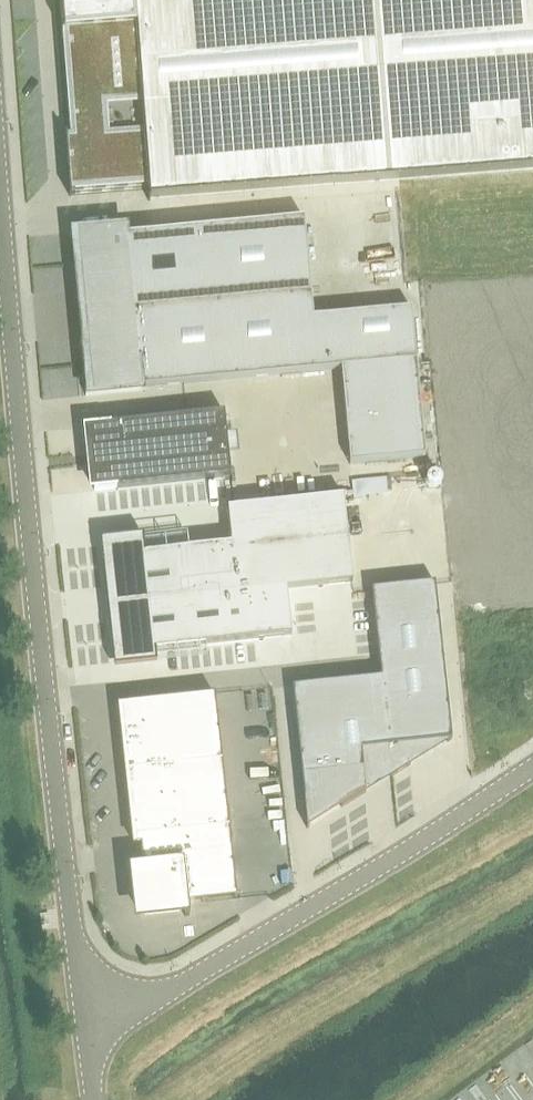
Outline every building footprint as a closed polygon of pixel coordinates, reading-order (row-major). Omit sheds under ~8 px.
[(71,136),(67,136),(67,134),(65,134),(70,196),(72,196),(71,194),(148,188),(149,201),(151,201),(150,198),(532,169),(532,0),(61,0),(71,136)] [(126,228),(73,233),(76,256),(81,255),(84,290),(88,338),(80,339),(86,396),(142,390),(141,387),(341,369),(350,464),(426,457),(412,309),(315,318),(304,219),(127,236),(126,228)] [(231,476),(225,413),(88,427),(94,490),(231,476)] [(143,535),(106,539),(108,560),(117,647),(120,667),(157,663),(157,662),(157,660),(156,650),(206,645),(292,635),(287,589),(353,582),(344,496),(232,508),(235,544),(189,549),(145,553),(143,539),(144,539),(143,535)] [(435,583),(372,589),(381,677),(391,768),(390,768),(391,777),(411,765),(408,744),(447,740),(448,742),(452,740),(451,727),(450,727),(450,722),(435,583)] [(381,677),(292,687),(307,829),(310,827),(309,818),(340,798),(341,808),(366,793),(364,771),(390,768),(391,768),(381,677)] [(215,693),(117,704),(118,711),(120,710),(135,845),(141,845),(143,864),(128,866),(129,871),(135,870),(140,914),(184,909),(185,916),(190,916),(188,900),(234,895),(234,898),(237,897),(215,693)]
